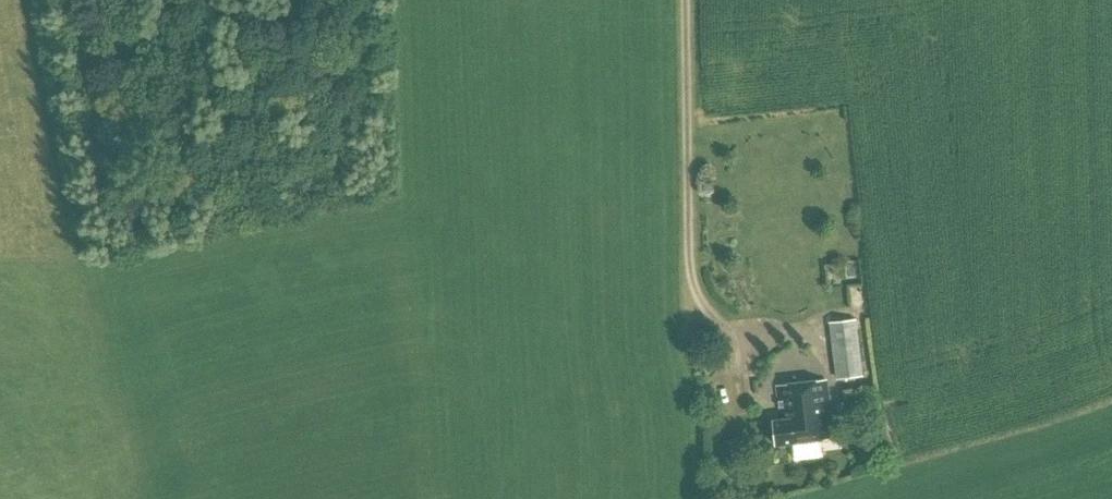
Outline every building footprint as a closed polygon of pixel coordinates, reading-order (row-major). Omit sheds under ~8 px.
[(836,379),(863,376),(856,319),(829,322),(836,379)] [(777,447),(835,439),(827,380),(778,387),(783,421),(774,422),(777,447)]
